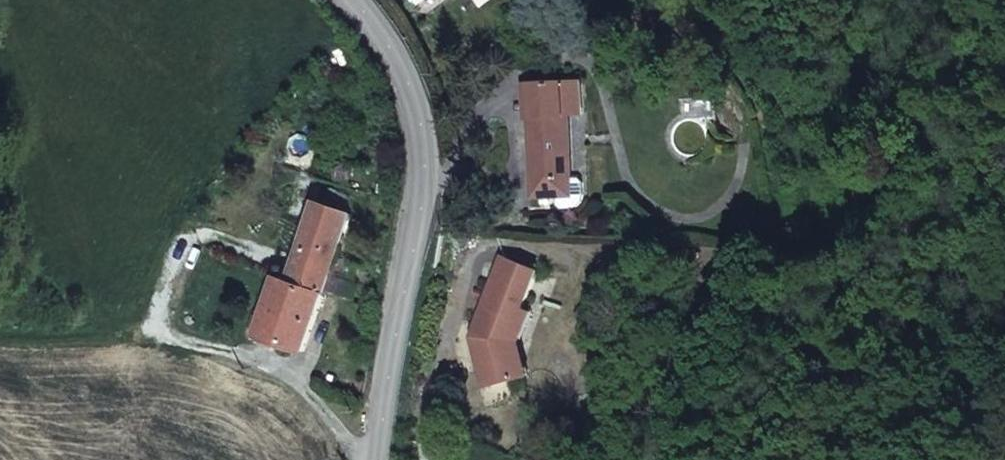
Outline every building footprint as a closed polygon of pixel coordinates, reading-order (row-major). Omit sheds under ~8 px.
[(592,73),(574,74),(575,109),(592,108),(592,73)] [(574,74),(534,75),(534,89),(546,89),(546,109),(539,109),(540,189),(570,189),(570,173),(578,172),(575,109),(574,74)] [(546,89),(534,89),(534,109),(539,109),(546,109),(546,89)] [(737,96),(705,95),(705,117),(736,117),(737,96)] [(310,351),(356,209),(324,200),(297,279),(296,283),(302,285),(283,342),(310,351)] [(474,335),(486,386),(518,379),(510,345),(511,342),(518,345),(522,334),(516,331),(526,308),(542,270),(509,256),(479,325),(486,327),(483,333),(474,335)] [(264,335),(283,342),(302,285),(296,283),(297,279),(284,275),(264,335)] [(537,312),(526,308),(516,331),(522,334),(518,345),(511,342),(510,345),(518,379),(529,376),(522,346),(537,312)] [(479,325),(474,335),(483,333),(486,327),(479,325)]
